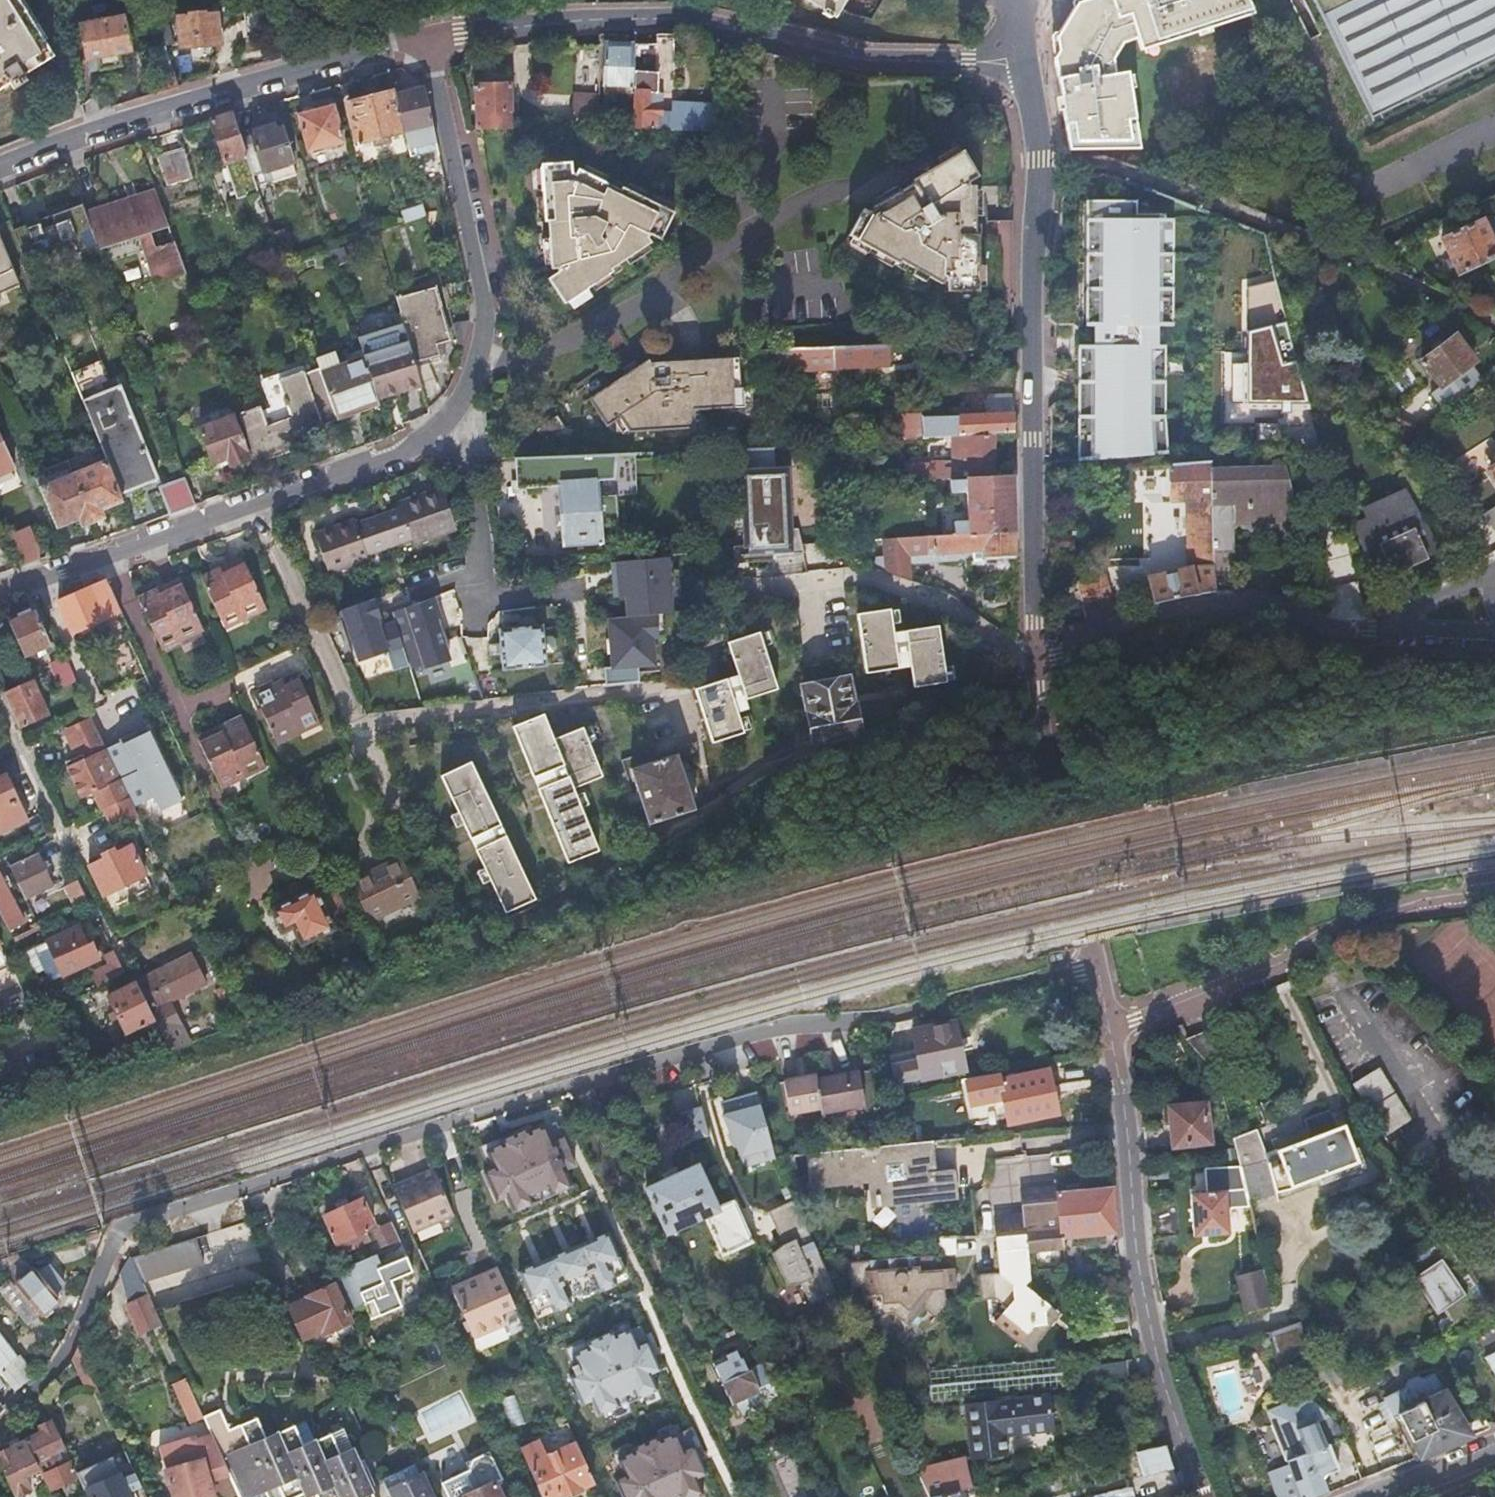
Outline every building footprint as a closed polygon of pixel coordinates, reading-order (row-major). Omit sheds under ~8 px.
[(50,57),(15,0),(0,0),(0,88),(50,57)] [(831,17),(842,0),(804,0),(831,17)] [(1257,23),(1247,0),(1101,0),(1095,6),(1080,10),(1056,44),(1059,58),(1053,66),(1065,130),(1069,150),(1077,150),(1134,149),(1131,129),(1138,128),(1130,82),(1118,84),(1114,68),(1124,52),(1138,48),(1142,59),(1257,23)] [(1371,122),(1494,60),(1494,0),(1311,0),(1371,122)] [(122,14),(77,24),(86,62),(97,59),(99,71),(122,65),(119,54),(130,51),(122,14)] [(216,19),(181,20),(182,50),(218,49),(216,19)] [(635,76),(635,131),(717,130),(716,102),(675,102),(675,114),(664,114),(664,96),(658,96),(659,75),(674,75),(674,37),(655,37),(655,47),(655,75),(635,76)] [(177,89),(163,43),(147,47),(161,94),(177,89)] [(612,52),(604,52),(605,89),(631,88),(631,46),(612,46),(612,52)] [(578,89),(599,89),(598,47),(578,48),(578,89)] [(655,47),(635,47),(635,76),(655,75),(655,47)] [(473,87),(475,133),(501,132),(501,125),(508,124),(506,85),(473,87)] [(402,130),(407,148),(429,143),(425,129),(432,127),(423,89),(394,96),(402,130)] [(359,141),(402,130),(394,96),(393,90),(353,100),(359,123),(353,124),(353,126),(354,126),(359,141)] [(210,104),(202,104),(224,163),(228,162),(231,172),(239,169),(246,189),(255,186),(252,176),(242,146),(232,117),(225,99),(210,104)] [(359,123),(353,100),(347,102),(353,124),(359,123)] [(599,100),(573,101),(573,118),(579,118),(599,118),(599,100)] [(329,108),(296,119),(307,152),(322,147),(323,150),(340,144),(329,108)] [(599,118),(579,118),(579,131),(600,131),(599,118)] [(242,146),(252,176),(262,172),(291,162),(278,123),(249,132),(252,142),(242,146)] [(429,143),(435,142),(432,127),(425,129),(429,143)] [(182,148),(155,159),(165,187),(193,177),(182,148)] [(865,207),(850,233),(867,242),(900,263),(903,259),(941,281),(946,273),(947,291),(976,289),(978,247),(977,247),(977,232),(973,232),(974,187),(961,187),(972,181),(979,176),(964,152),(916,178),(914,179),(917,184),(876,205),(883,218),(865,207)] [(291,162),(262,172),(265,179),(293,169),(291,162)] [(572,164),(539,165),(545,226),(549,226),(555,268),(555,270),(564,270),(550,279),(567,303),(616,269),(614,265),(631,253),(649,241),(641,229),(661,238),(673,213),(628,192),(619,188),(617,192),(578,173),(575,181),(572,164)] [(98,247),(101,255),(138,242),(155,286),(185,275),(153,192),(87,217),(95,240),(98,247)] [(1077,342),(1079,459),(1170,458),(1167,326),(1180,325),(1178,218),(1144,218),(1143,201),(1092,202),(1094,342),(1077,342)] [(82,205),(12,231),(13,233),(26,266),(38,262),(36,256),(73,243),(77,254),(98,247),(95,240),(87,217),(83,207),(82,205)] [(424,217),(421,205),(399,213),(403,225),(424,217)] [(1443,242),(1460,276),(1494,258),(1494,248),(1483,222),(1443,242)] [(12,272),(26,266),(13,233),(12,231),(11,228),(0,233),(0,242),(12,272)] [(18,288),(12,272),(0,242),(0,296),(18,288)] [(342,247),(332,251),(337,266),(346,262),(342,247)] [(406,337),(415,369),(441,361),(437,347),(448,344),(435,299),(399,309),(406,337)] [(364,360),(375,396),(398,389),(399,393),(420,386),(415,369),(406,337),(361,351),(364,360)] [(1456,338),(1422,363),(1441,388),(1471,366),(1475,363),(1456,338)] [(891,347),(798,352),(799,371),(891,367),(891,347)] [(320,370),(337,419),(378,405),(376,400),(375,396),(364,360),(341,368),(336,354),(317,361),(320,370)] [(70,374),(81,401),(110,390),(99,362),(70,374)] [(1483,383),(1471,366),(1441,388),(1432,395),(1444,411),(1483,383)] [(1015,436),(1014,367),(958,369),(960,424),(934,425),(935,439),(952,439),(993,437),(1015,436)] [(234,405),(255,460),(301,444),(299,437),(338,423),(337,419),(320,370),(305,376),(306,380),(234,405)] [(620,377),(563,416),(583,445),(596,436),(605,448),(672,444),(671,427),(714,423),(710,375),(629,380),(629,390),(620,377)] [(104,459),(119,495),(157,481),(119,386),(110,390),(81,401),(104,459)] [(375,396),(376,400),(399,393),(398,389),(375,396)] [(232,417),(198,430),(211,464),(225,458),(229,466),(248,458),(232,417)] [(993,478),(993,437),(952,439),(953,468),(945,468),(945,462),(932,462),(933,466),(907,467),(908,482),(952,480),(993,478)] [(12,469),(0,442),(0,475),(12,469)] [(774,447),(740,449),(741,469),(739,469),(743,545),(743,548),(748,548),(749,555),(773,554),(773,557),(805,553),(797,529),(791,529),(790,498),(789,467),(774,467),(774,447)] [(628,455),(509,461),(511,492),(552,490),(559,551),(599,546),(597,528),(594,501),(610,499),(631,497),(628,455)] [(71,473),(91,523),(105,517),(102,510),(121,502),(119,495),(104,459),(71,473)] [(1212,461),(1170,465),(1171,504),(1186,501),(1188,569),(1150,580),(1155,606),(1195,596),(1217,591),(1215,553),(1214,553),(1210,472),(1212,472),(1212,461)] [(1286,465),(1212,472),(1210,472),(1214,553),(1215,553),(1237,551),(1236,521),(1299,514),(1286,465)] [(38,487),(56,529),(77,520),(80,527),(91,523),(71,473),(38,487)] [(954,525),(955,537),(973,536),(1015,533),(1015,477),(993,478),(952,480),(952,492),(966,492),(968,523),(954,525)] [(184,479),(159,488),(169,515),(194,506),(184,479)] [(1367,521),(1355,527),(1366,564),(1383,556),(1394,576),(1428,559),(1426,555),(1439,548),(1405,490),(1365,510),(1367,521)] [(438,492),(399,506),(400,510),(377,518),(388,550),(412,541),(414,546),(454,531),(438,492)] [(610,499),(594,501),(597,528),(613,526),(610,499)] [(352,522),(313,535),(328,575),(366,562),(365,558),(388,550),(377,518),(353,526),(352,522)] [(29,527),(5,537),(18,568),(42,559),(29,527)] [(1015,533),(973,536),(974,561),(1015,559),(1015,533)] [(973,536),(955,537),(881,542),(882,559),(883,574),(912,582),(911,565),(974,561),(973,536)] [(743,548),(743,545),(733,546),(734,564),(773,562),(773,557),(773,554),(749,555),(748,548),(743,548)] [(242,558),(200,577),(225,629),(266,609),(242,558)] [(627,597),(629,617),(668,614),(666,598),(664,570),(662,558),(618,562),(621,598),(627,597)] [(874,572),(883,574),(882,559),(875,559),(874,572)] [(676,569),(664,570),(666,598),(679,597),(676,569)] [(178,579),(138,598),(160,648),(202,628),(178,579)] [(105,581),(100,584),(115,616),(120,613),(105,581)] [(115,616),(100,584),(57,604),(72,635),(115,616)] [(433,599),(392,615),(395,625),(410,669),(411,672),(425,668),(426,671),(449,663),(436,622),(440,620),(433,599)] [(394,674),(410,669),(395,625),(379,631),(375,621),(380,619),(374,601),(341,613),(360,665),(387,656),(394,674)] [(29,606),(5,616),(10,625),(34,614),(29,606)] [(891,610),(859,615),(868,674),(900,669),(895,633),(891,610)] [(10,625),(27,662),(38,657),(35,651),(48,645),(34,614),(10,625)] [(661,637),(659,614),(629,617),(608,619),(613,668),(605,669),(607,688),(639,684),(637,667),(653,665),(651,638),(661,637)] [(540,626),(498,631),(503,672),(545,667),(540,626)] [(940,626),(907,632),(912,667),(916,688),(949,683),(940,626)] [(907,632),(895,633),(900,669),(912,667),(907,632)] [(761,633),(729,643),(739,676),(747,700),(779,690),(761,633)] [(79,647),(103,647),(103,634),(79,634),(79,647)] [(53,666),(64,690),(77,684),(66,660),(53,666)] [(297,675),(254,696),(277,746),(321,724),(297,675)] [(739,676),(728,680),(739,713),(750,709),(739,676)] [(849,678),(806,689),(819,743),(858,734),(852,705),(855,704),(849,678)] [(728,680),(696,690),(714,745),(746,734),(739,713),(728,680)] [(44,699),(36,683),(4,697),(20,730),(52,715),(44,699)] [(545,715),(514,728),(534,779),(563,767),(568,779),(539,790),(569,865),(600,852),(575,790),(604,778),(584,729),(555,741),(545,715)] [(91,718),(64,731),(76,758),(64,764),(81,800),(93,794),(101,812),(106,810),(129,800),(91,718)] [(241,719),(197,740),(219,790),(266,768),(241,719)] [(129,800),(133,807),(152,798),(159,812),(180,802),(146,727),(118,739),(120,742),(106,748),(129,800)] [(645,767),(631,772),(649,826),(689,813),(672,759),(656,763),(653,754),(642,758),(645,767)] [(472,763),(442,777),(472,840),(502,826),(472,763)] [(563,767),(534,779),(539,790),(568,779),(563,767)] [(24,821),(3,778),(0,780),(0,833),(24,821)] [(133,807),(129,800),(106,810),(114,825),(137,815),(133,807)] [(507,837),(502,826),(472,840),(477,851),(507,837)] [(507,837),(477,851),(507,915),(537,901),(507,837)] [(145,879),(128,844),(87,864),(105,899),(145,879)] [(39,855),(12,868),(27,899),(54,885),(39,855)] [(401,860),(353,880),(372,919),(419,898),(401,860)] [(11,931),(26,923),(0,873),(0,911),(11,931)] [(89,901),(79,881),(64,889),(74,909),(89,901)] [(313,891),(270,911),(281,935),(292,930),(300,948),(332,934),(330,930),(348,922),(332,885),(314,893),(313,891)] [(78,931),(25,958),(29,965),(51,953),(66,980),(99,962),(88,939),(83,941),(78,931)] [(51,953),(29,965),(37,980),(47,975),(51,983),(56,984),(66,980),(51,953)] [(99,988),(125,974),(114,953),(104,958),(110,969),(94,977),(99,988)] [(190,956),(136,983),(155,1020),(164,1037),(172,1053),(176,1052),(190,1047),(168,1004),(205,986),(190,956)] [(127,1034),(155,1020),(136,983),(108,997),(127,1034)] [(917,1052),(890,1057),(895,1086),(963,1073),(954,1025),(913,1033),(917,1052)] [(1189,1041),(1219,1092),(1239,1095),(1233,1059),(1244,1054),(1228,1025),(1189,1041)] [(1379,1072),(1353,1087),(1381,1135),(1406,1119),(1379,1072)] [(1001,1074),(968,1080),(972,1106),(1006,1100),(1010,1126),(1059,1118),(1051,1074),(1003,1083),(1001,1074)] [(838,1088),(817,1092),(819,1098),(839,1094),(838,1088)] [(819,1098),(817,1092),(788,1098),(794,1131),(824,1126),(824,1131),(866,1124),(860,1090),(839,1094),(819,1098)] [(1208,1109),(1172,1110),(1174,1149),(1210,1148),(1208,1109)] [(1337,1130),(1344,1127),(1338,1112),(1329,1115),(1337,1130)] [(1235,1141),(1240,1167),(1247,1199),(1293,1192),(1293,1191),(1359,1165),(1344,1127),(1337,1130),(1329,1115),(1329,1114),(1306,1123),(1308,1129),(1312,1140),(1264,1159),(1259,1147),(1254,1134),(1235,1141)] [(1308,1129),(1259,1147),(1264,1159),(1312,1140),(1308,1129)] [(929,1143),(899,1146),(807,1154),(805,1160),(809,1161),(806,1170),(808,1170),(805,1180),(822,1185),(824,1180),(836,1184),(838,1179),(851,1183),(853,1178),(870,1184),(872,1207),(955,1200),(951,1170),(932,1172),(929,1143)] [(779,1167),(775,1158),(770,1147),(753,1155),(762,1175),(779,1167)] [(699,1165),(647,1189),(667,1231),(705,1214),(723,1254),(753,1241),(734,1198),(718,1205),(699,1165)] [(1240,1167),(1205,1170),(1207,1195),(1191,1196),(1194,1238),(1229,1235),(1227,1210),(1250,1209),(1247,1199),(1240,1167)] [(393,1192),(412,1235),(453,1217),(432,1169),(416,1176),(418,1182),(393,1192)] [(391,1187),(393,1192),(418,1182),(416,1176),(391,1187)] [(1112,1192),(1055,1196),(1061,1241),(1063,1241),(1116,1238),(1112,1192)] [(1055,1196),(1053,1196),(1022,1199),(1024,1220),(1025,1231),(1026,1249),(1026,1253),(1028,1253),(1064,1250),(1063,1241),(1061,1241),(1055,1196)] [(347,1204),(337,1208),(323,1214),(339,1251),(367,1240),(363,1230),(372,1226),(360,1198),(347,1204)] [(335,1203),(337,1208),(347,1204),(345,1199),(335,1203)] [(399,1242),(389,1220),(379,1224),(383,1234),(377,1236),(383,1250),(399,1242)] [(973,1224),(974,1236),(1025,1231),(1024,1220),(973,1224)] [(373,1227),(377,1236),(383,1234),(379,1224),(373,1227)] [(131,1257),(142,1282),(206,1262),(197,1237),(131,1257)] [(1457,1264),(1441,1242),(1394,1274),(1409,1297),(1417,1292),(1434,1317),(1440,1313),(1451,1329),(1486,1305),(1469,1280),(1455,1289),(1444,1273),(1457,1264)] [(1026,1249),(1021,1250),(1022,1272),(1029,1272),(1028,1253),(1026,1253),(1026,1249)] [(1022,1272),(1021,1250),(997,1252),(998,1273),(977,1274),(978,1298),(990,1298),(1000,1306),(987,1320),(1022,1350),(1051,1318),(1050,1308),(1030,1291),(1029,1272),(1022,1272)] [(943,1288),(942,1269),(932,1269),(931,1255),(846,1260),(848,1286),(857,1285),(859,1299),(869,1299),(870,1315),(890,1314),(905,1327),(922,1307),(934,1315),(944,1305),(943,1288)] [(37,1316),(38,1317),(48,1310),(56,1303),(21,1258),(3,1272),(14,1287),(37,1316)] [(496,1299),(509,1293),(497,1267),(484,1272),(486,1278),(488,1282),(470,1290),(468,1286),(453,1292),(475,1342),(508,1328),(496,1299)] [(953,1269),(942,1269),(943,1288),(954,1287),(953,1269)] [(1261,1275),(1237,1281),(1244,1312),(1268,1306),(1261,1275)] [(283,1297),(298,1331),(319,1322),(321,1326),(332,1322),(335,1327),(336,1330),(351,1323),(352,1321),(348,1314),(347,1311),(335,1284),(331,1276),(303,1288),(297,1287),(286,1292),(283,1297)] [(486,1278),(468,1286),(470,1290),(488,1282),(486,1278)] [(341,1282),(335,1284),(347,1311),(353,1309),(341,1282)] [(154,1309),(170,1344),(228,1325),(223,1310),(236,1306),(229,1286),(154,1309)] [(27,1324),(37,1316),(14,1287),(4,1295),(27,1324)] [(38,1317),(41,1320),(50,1313),(48,1310),(38,1317)] [(15,1391),(33,1377),(0,1333),(0,1371),(15,1391)] [(1485,1357),(1494,1373),(1494,1353),(1485,1357)] [(751,1373),(724,1385),(733,1405),(760,1393),(751,1373)] [(1384,1400),(1415,1461),(1464,1442),(1473,1438),(1435,1375),(1423,1381),(1416,1379),(1409,1382),(1407,1390),(1384,1400)] [(995,1406),(968,1408),(972,1459),(1008,1456),(1006,1436),(1051,1431),(1048,1396),(995,1401),(995,1406)] [(1327,1418),(1306,1398),(1292,1402),(1270,1410),(1279,1436),(1258,1443),(1275,1496),(1322,1496),(1328,1495),(1321,1477),(1336,1471),(1327,1445),(1345,1438),(1343,1434),(1327,1418)] [(238,1496),(244,1496),(265,1488),(268,1494),(264,1496),(265,1496),(373,1496),(344,1434),(304,1451),(293,1431),(267,1441),(258,1422),(231,1434),(220,1414),(204,1421),(219,1454),(238,1496)] [(24,1442),(34,1463),(36,1462),(49,1490),(74,1478),(61,1450),(64,1449),(51,1421),(36,1428),(39,1435),(24,1442)] [(13,1496),(22,1496),(31,1493),(23,1475),(36,1469),(34,1463),(24,1442),(0,1453),(0,1467),(13,1496)] [(579,1444),(575,1446),(593,1486),(596,1485),(579,1444)] [(575,1446),(531,1464),(545,1496),(565,1496),(593,1486),(575,1446)] [(1174,1470),(1166,1448),(1137,1453),(1146,1479),(1174,1470)] [(219,1454),(165,1471),(174,1496),(238,1496),(219,1454)] [(121,1458),(113,1461),(121,1478),(127,1475),(133,1472),(130,1466),(126,1468),(121,1458)] [(962,1459),(916,1467),(928,1494),(952,1489),(968,1486),(962,1459)] [(87,1490),(90,1496),(130,1496),(127,1491),(134,1488),(127,1475),(121,1478),(113,1461),(96,1469),(77,1478),(83,1491),(87,1490)] [(422,1468),(386,1484),(392,1496),(435,1496),(422,1468)] [(441,1481),(448,1496),(502,1496),(495,1481),(478,1488),(469,1468),(441,1481)] [(127,1475),(134,1488),(139,1486),(133,1472),(127,1475)] [(1134,1488),(1092,1496),(1136,1496),(1134,1488)]
